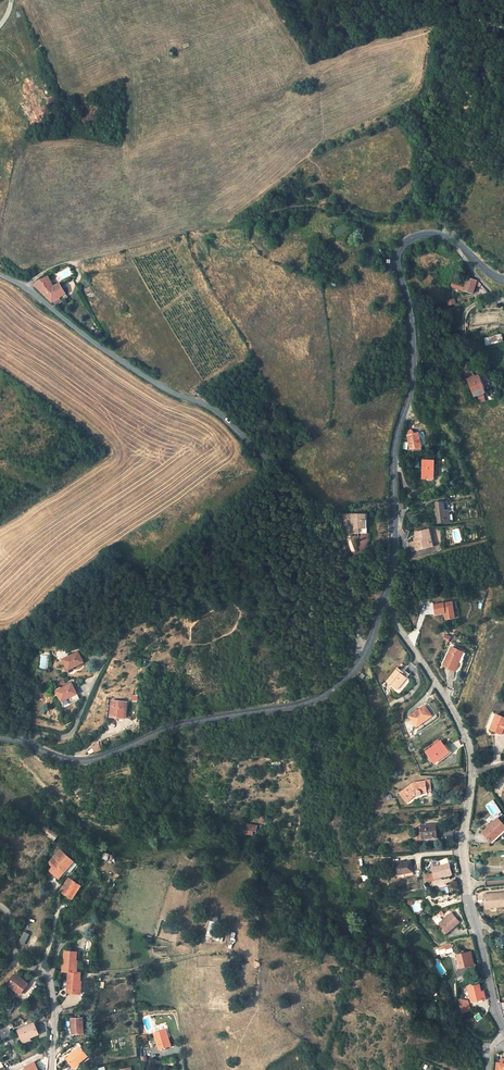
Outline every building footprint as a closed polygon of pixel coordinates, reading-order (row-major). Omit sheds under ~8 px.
[(36,284),(34,286),(50,303),(54,302),(55,304),(61,300),(60,298),(65,294),(59,284),(54,287),(48,278),(40,281),(36,284)] [(452,283),(450,288),(472,294),(475,287),(480,288),(481,285),(478,282),(467,279),(464,286),(452,283)] [(501,335),(485,339),(487,346),(503,342),(501,335)] [(478,404),(484,403),(482,394),(484,394),(482,385),(482,384),(479,376),(473,378),(476,388),(478,404)] [(421,447),(419,433),(408,435),(410,449),(421,447)] [(423,479),(434,479),(434,461),(423,461),(423,479)] [(435,503),(438,523),(450,522),(448,511),(446,511),(444,502),(435,503)] [(350,525),(349,535),(362,536),(364,517),(351,515),(350,521),(349,521),(348,524),(350,525)] [(419,541),(415,542),(411,543),(413,551),(418,550),(418,552),(433,548),(430,530),(417,533),(418,538),(419,541)] [(453,615),(452,606),(456,606),(455,599),(433,601),(434,610),(443,610),(444,616),(453,615)] [(459,650),(448,646),(443,664),(454,669),(457,660),(455,660),(459,650)] [(62,660),(67,671),(83,664),(79,653),(62,660)] [(389,680),(398,691),(411,679),(402,669),(389,680)] [(58,701),(75,695),(70,683),(53,690),(58,701)] [(128,702),(112,700),(111,715),(125,717),(126,708),(127,708),(128,702)] [(415,713),(420,724),(438,716),(433,705),(415,713)] [(503,726),(503,717),(496,714),(491,729),(501,733),(503,728),(503,726)] [(426,752),(434,763),(440,759),(442,762),(448,758),(445,755),(450,751),(443,740),(426,752)] [(434,791),(431,780),(416,783),(401,794),(407,802),(415,796),(419,798),(423,796),(425,793),(434,791)] [(491,816),(500,810),(494,800),(485,805),(491,816)] [(492,842),(500,834),(503,830),(503,825),(498,818),(483,832),(492,842)] [(436,838),(436,825),(421,826),(421,839),(436,838)] [(46,826),(42,831),(56,841),(59,836),(46,826)] [(52,868),(62,876),(74,862),(67,855),(69,853),(66,851),(64,853),(62,851),(56,857),(59,860),(52,868)] [(108,860),(111,854),(104,852),(102,858),(108,860)] [(395,863),(397,875),(414,872),(411,860),(395,863)] [(433,873),(435,879),(451,873),(448,863),(440,865),(431,868),(433,873)] [(61,891),(73,899),(82,886),(72,880),(70,878),(61,891)] [(503,908),(503,894),(493,895),(493,893),(485,894),(486,908),(495,908),(503,908)] [(440,923),(447,933),(459,924),(452,914),(443,920),(440,923)] [(24,931),(19,942),(25,945),(30,933),(24,931)] [(452,944),(439,949),(441,953),(447,951),(454,949),(452,944)] [(78,952),(66,952),(65,961),(67,961),(66,971),(70,972),(69,981),(71,981),(70,990),(75,990),(75,994),(80,994),(82,972),(77,972),(78,952)] [(458,954),(460,966),(473,964),(472,952),(458,954)] [(8,985),(20,995),(28,984),(16,975),(8,985)] [(472,1002),(486,999),(484,991),(481,992),(479,985),(469,988),(472,1002)] [(6,1009),(10,1013),(21,1002),(16,998),(6,1009)] [(459,1000),(460,1011),(470,1010),(469,999),(459,1000)] [(82,1032),(79,1016),(69,1018),(71,1033),(82,1032)] [(23,1042),(32,1039),(33,1039),(41,1036),(36,1024),(19,1031),(23,1042)] [(4,1038),(12,1032),(10,1025),(0,1032),(1,1034),(4,1038)] [(170,1037),(167,1029),(157,1032),(162,1049),(173,1046),(171,1037),(170,1037)] [(66,1059),(71,1067),(76,1064),(77,1065),(86,1059),(80,1049),(66,1059)] [(501,1060),(500,1064),(496,1064),(495,1069),(503,1069),(503,1060),(501,1060)]
